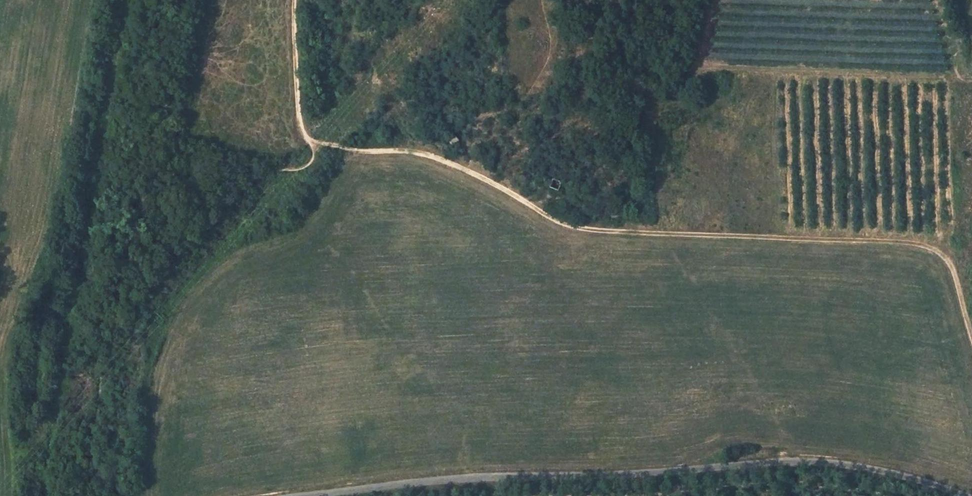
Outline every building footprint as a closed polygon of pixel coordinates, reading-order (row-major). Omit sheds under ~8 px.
[(459,145),(465,140),(459,133),(453,138),(459,145)] [(341,155),(331,156),(331,164),(341,164),(341,155)] [(554,188),(565,192),(569,183),(558,178),(554,188)]
